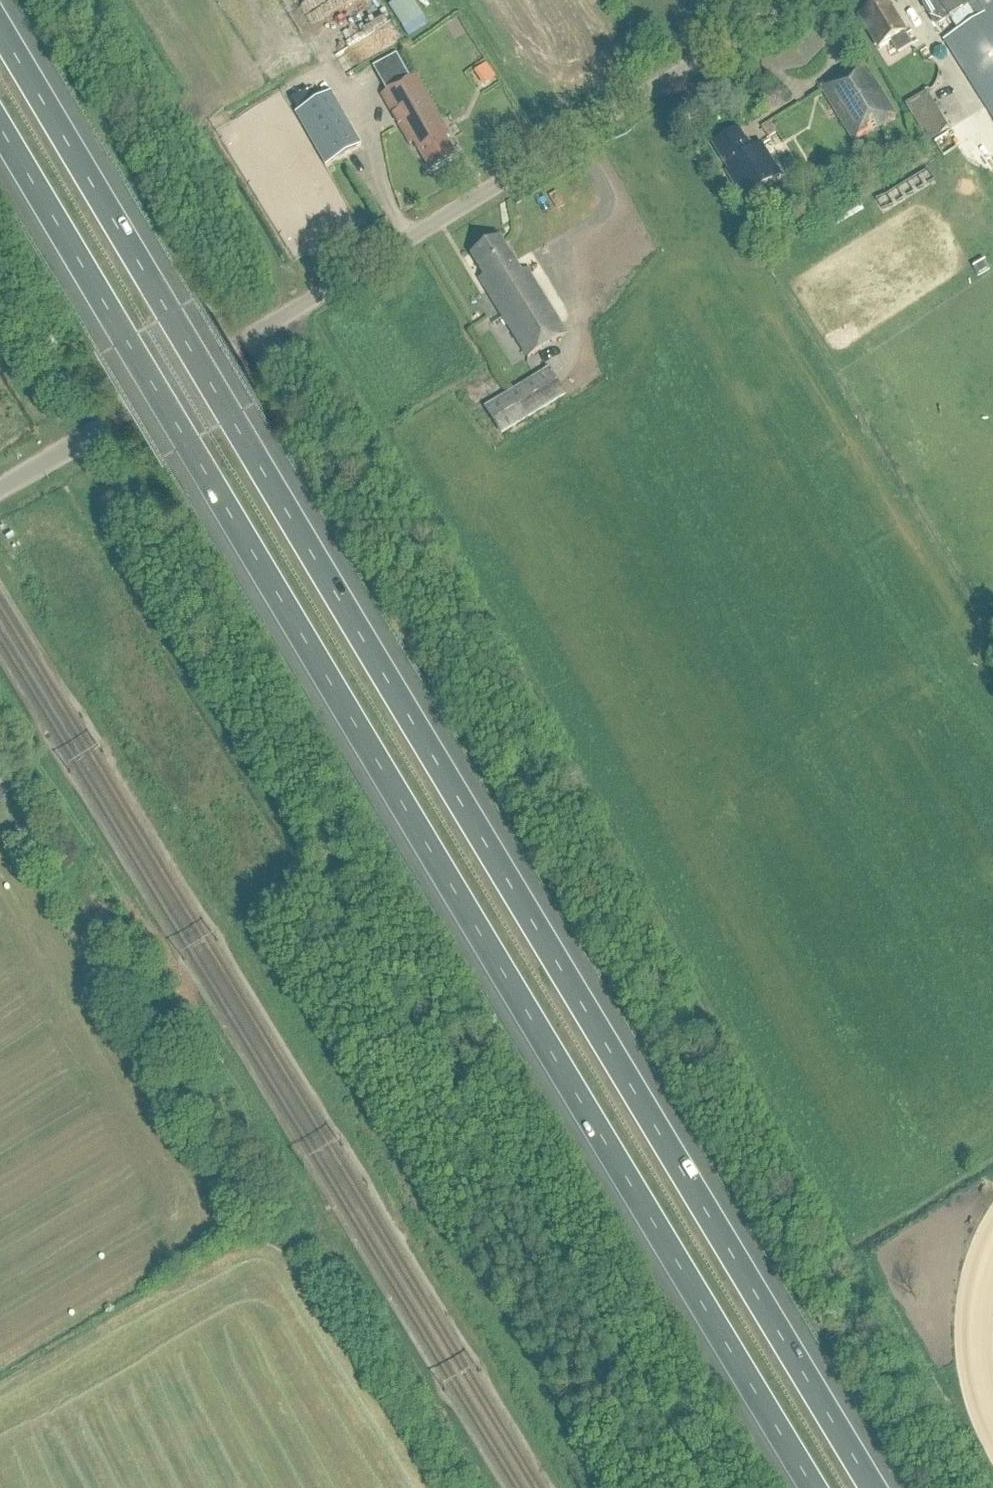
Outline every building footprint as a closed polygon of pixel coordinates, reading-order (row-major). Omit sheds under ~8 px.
[(408,38),(428,25),(412,0),(401,0),(389,7),(408,38)] [(964,10),(973,24),(944,42),(992,119),(992,0),(935,0),(935,1),(923,8),(936,29),(949,20),(964,10)] [(885,3),(859,18),(878,51),(890,44),(897,56),(911,48),(903,35),(904,35),(885,3)] [(803,48),(788,52),(792,67),(807,63),(803,48)] [(862,64),(820,91),(854,144),(896,118),(862,64)] [(337,70),(324,78),(329,87),(343,80),(337,70)] [(415,79),(381,98),(409,148),(413,145),(428,175),(456,159),(446,141),(449,139),(415,79)] [(945,85),(932,93),(953,125),(965,117),(945,85)] [(326,168),(361,148),(331,96),(296,116),(326,168)] [(906,107),(915,121),(934,110),(925,96),(906,107)] [(947,132),(934,110),(915,121),(928,143),(947,132)] [(728,177),(739,195),(743,202),(779,180),(774,172),(761,149),(754,154),(753,152),(750,154),(738,133),(714,147),(730,175),(728,177)] [(888,197),(894,209),(926,194),(920,182),(888,197)] [(501,241),(472,259),(489,287),(484,290),(527,362),(567,338),(527,272),(522,275),(501,241)] [(565,398),(549,373),(485,412),(501,437),(565,398)]
